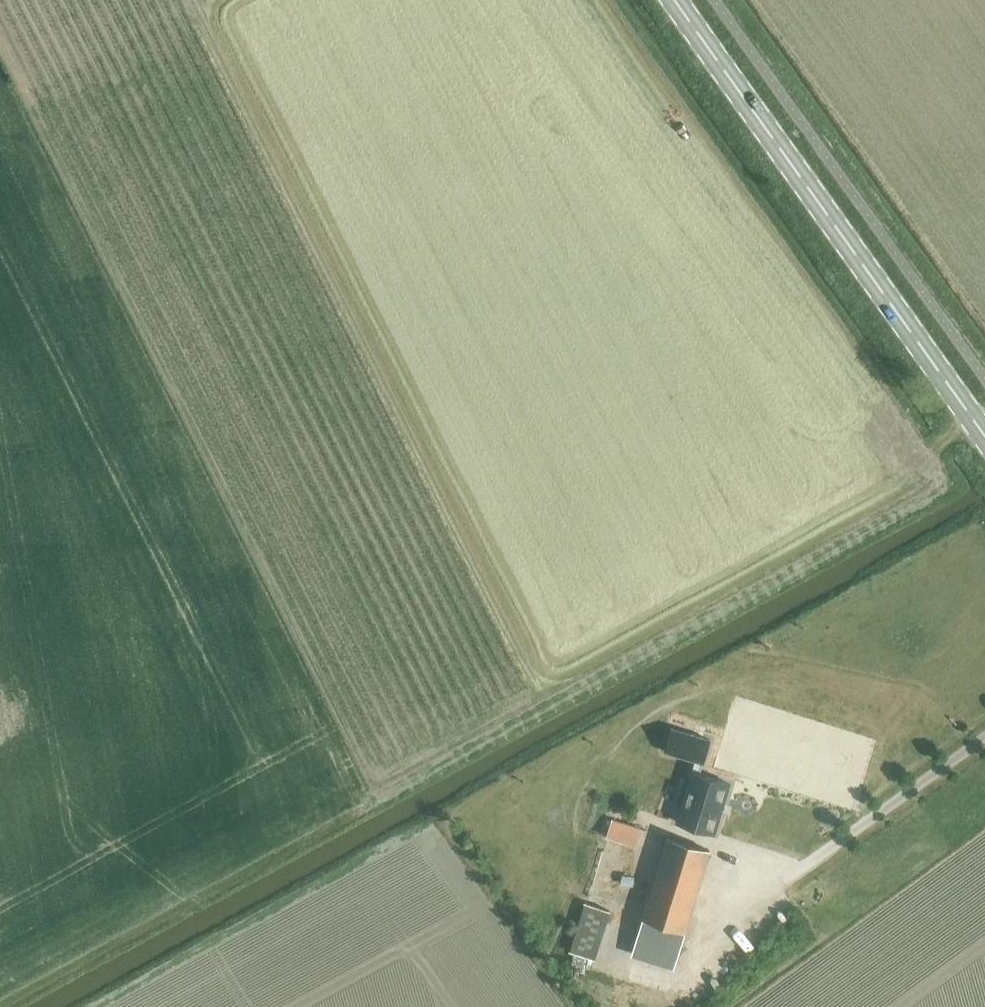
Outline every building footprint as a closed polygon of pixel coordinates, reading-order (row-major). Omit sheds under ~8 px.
[(676,821),(714,833),(730,783),(699,774),(710,739),(671,727),(664,751),(695,760),(676,821)] [(610,818),(605,835),(633,843),(638,827),(610,818)] [(666,835),(631,948),(675,961),(710,849),(666,835)] [(754,858),(772,868),(777,859),(759,849),(754,858)] [(585,900),(570,949),(593,956),(608,907),(585,900)]
